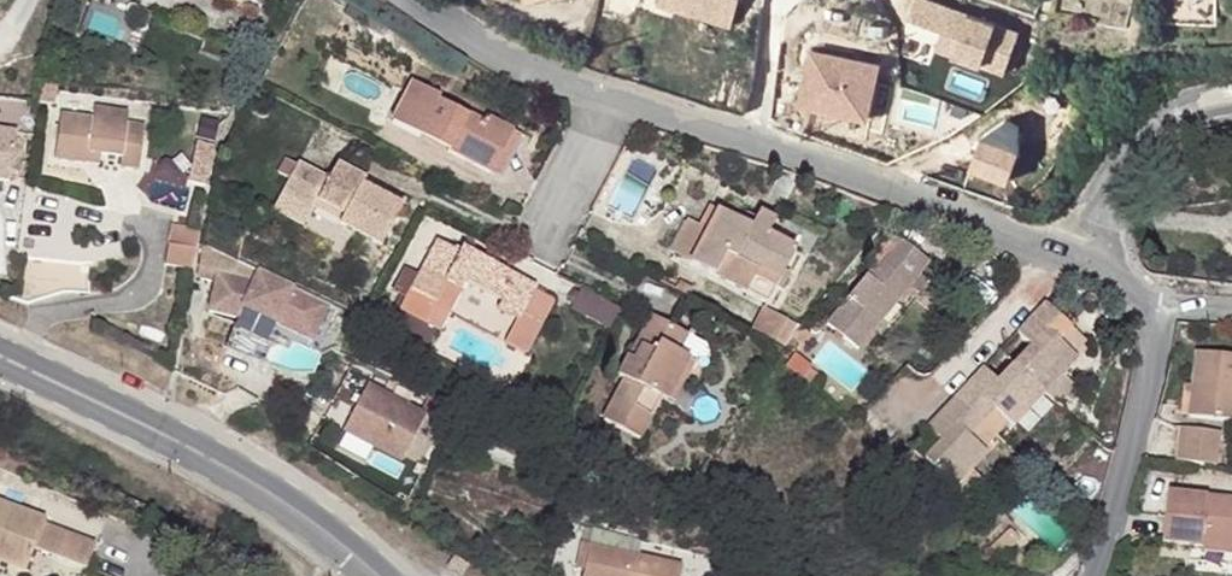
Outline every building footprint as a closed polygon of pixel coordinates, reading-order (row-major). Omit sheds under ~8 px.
[(658,3),(734,22),(740,0),(659,0),(658,3)] [(924,0),(911,0),(906,18),(937,28),(931,45),(1001,68),(1013,29),(924,0)] [(878,65),(810,52),(799,106),(867,119),(878,65)] [(393,121),(420,135),(428,122),(456,136),(449,150),(494,172),(514,130),(486,116),(483,120),(441,99),(443,94),(415,80),(393,121)] [(95,116),(63,111),(56,156),(89,161),(91,149),(103,152),(123,154),(122,166),(141,169),(148,123),(129,120),(130,110),(96,105),(95,116)] [(979,134),(967,165),(1005,180),(1016,151),(1015,127),(1001,117),(979,134)] [(420,135),(449,150),(456,136),(428,122),(420,135)] [(524,135),(514,130),(494,172),(503,177),(524,135)] [(191,180),(206,184),(217,145),(201,141),(191,180)] [(0,148),(0,199),(5,199),(13,151),(0,148)] [(101,163),(103,152),(91,149),(89,161),(101,163)] [(407,197),(388,187),(385,194),(364,183),(367,176),(339,161),(330,177),(298,161),(274,209),(304,225),(310,215),(315,207),(341,221),(337,229),(336,231),(378,253),(407,197)] [(388,187),(367,176),(364,183),(385,194),(388,187)] [(673,252),(693,263),(721,209),(714,205),(703,226),(689,220),(673,252)] [(310,215),(337,229),(341,221),(315,207),(310,215)] [(752,225),(721,209),(693,263),(769,303),(797,248),(770,234),(778,219),(761,210),(752,225)] [(165,264),(194,269),(200,229),(171,225),(165,264)] [(859,347),(882,321),(876,316),(893,296),(899,300),(912,286),(901,275),(911,264),(923,274),(933,262),(904,238),(872,275),(869,273),(828,320),(859,347)] [(462,251),(439,239),(413,289),(436,302),(447,280),(461,288),(466,279),(504,299),(499,308),(521,319),(539,284),(465,246),(462,251)] [(295,284),(258,267),(257,270),(203,245),(198,276),(215,280),(208,309),(242,318),(244,309),(314,338),(329,305),(293,289),(295,284)] [(912,286),(923,274),(911,264),(901,275),(912,286)] [(425,323),(436,302),(413,289),(402,310),(425,323)] [(581,290),(572,309),(611,327),(620,307),(581,290)] [(882,321),(899,300),(893,296),(876,316),(882,321)] [(1040,321),(1024,336),(1033,344),(1016,362),(1048,392),(1067,373),(1080,359),(1076,355),(1062,340),(1075,327),(1062,315),(1055,307),(1047,300),(1033,314),(1040,321)] [(1062,315),(1068,309),(1061,303),(1055,307),(1062,315)] [(764,307),(752,328),(782,345),(792,333),(799,325),(764,307)] [(1068,309),(1062,315),(1075,327),(1080,321),(1068,309)] [(667,400),(691,357),(679,350),(688,334),(652,314),(636,343),(643,347),(637,359),(630,355),(619,375),(627,379),(605,419),(640,438),(663,398),(667,400)] [(1040,321),(1033,314),(1018,330),(1024,336),(1040,321)] [(799,325),(792,333),(803,344),(813,333),(800,322),(799,325)] [(1090,340),(1075,327),(1062,340),(1076,355),(1090,340)] [(691,357),(700,340),(688,334),(679,350),(691,357)] [(643,347),(636,343),(630,355),(637,359),(643,347)] [(1195,387),(1194,397),(1192,418),(1231,422),(1231,356),(1199,352),(1195,387)] [(997,408),(1012,422),(1016,425),(1032,409),(1048,392),(1016,362),(1000,379),(992,372),(976,388),(969,381),(956,395),(984,421),(997,408)] [(976,388),(992,372),(985,365),(969,381),(976,388)] [(1078,384),(1067,373),(1048,392),(1060,404),(1078,384)] [(427,414),(368,384),(345,428),(403,459),(427,414)] [(1187,396),(1194,397),(1195,387),(1188,386),(1187,396)] [(1044,420),(1060,404),(1048,392),(1032,409),(1044,420)] [(971,434),(984,421),(956,395),(943,409),(950,415),(935,431),(943,439),(925,458),(957,488),(973,470),(991,453),(986,449),(971,434)] [(999,436),(1012,422),(997,408),(984,421),(999,436)] [(950,415),(943,409),(928,424),(935,431),(950,415)] [(529,437),(497,420),(487,439),(520,455),(529,437)] [(999,436),(984,421),(971,434),(986,449),(999,436)] [(987,483),(973,470),(957,488),(971,501),(987,483)] [(1168,493),(1161,543),(1201,549),(1202,543),(1231,547),(1231,501),(1168,493)] [(26,570),(34,549),(86,568),(95,543),(44,524),(46,518),(0,500),(0,560),(26,570)] [(683,565),(593,542),(593,546),(681,572),(683,565)] [(1202,543),(1201,549),(1200,553),(1231,557),(1231,547),(1202,543)] [(593,546),(585,544),(580,566),(587,567),(593,546)] [(681,572),(593,546),(587,567),(585,575),(680,575),(681,572)] [(26,570),(0,560),(0,573),(9,575),(24,575),(26,570)]
